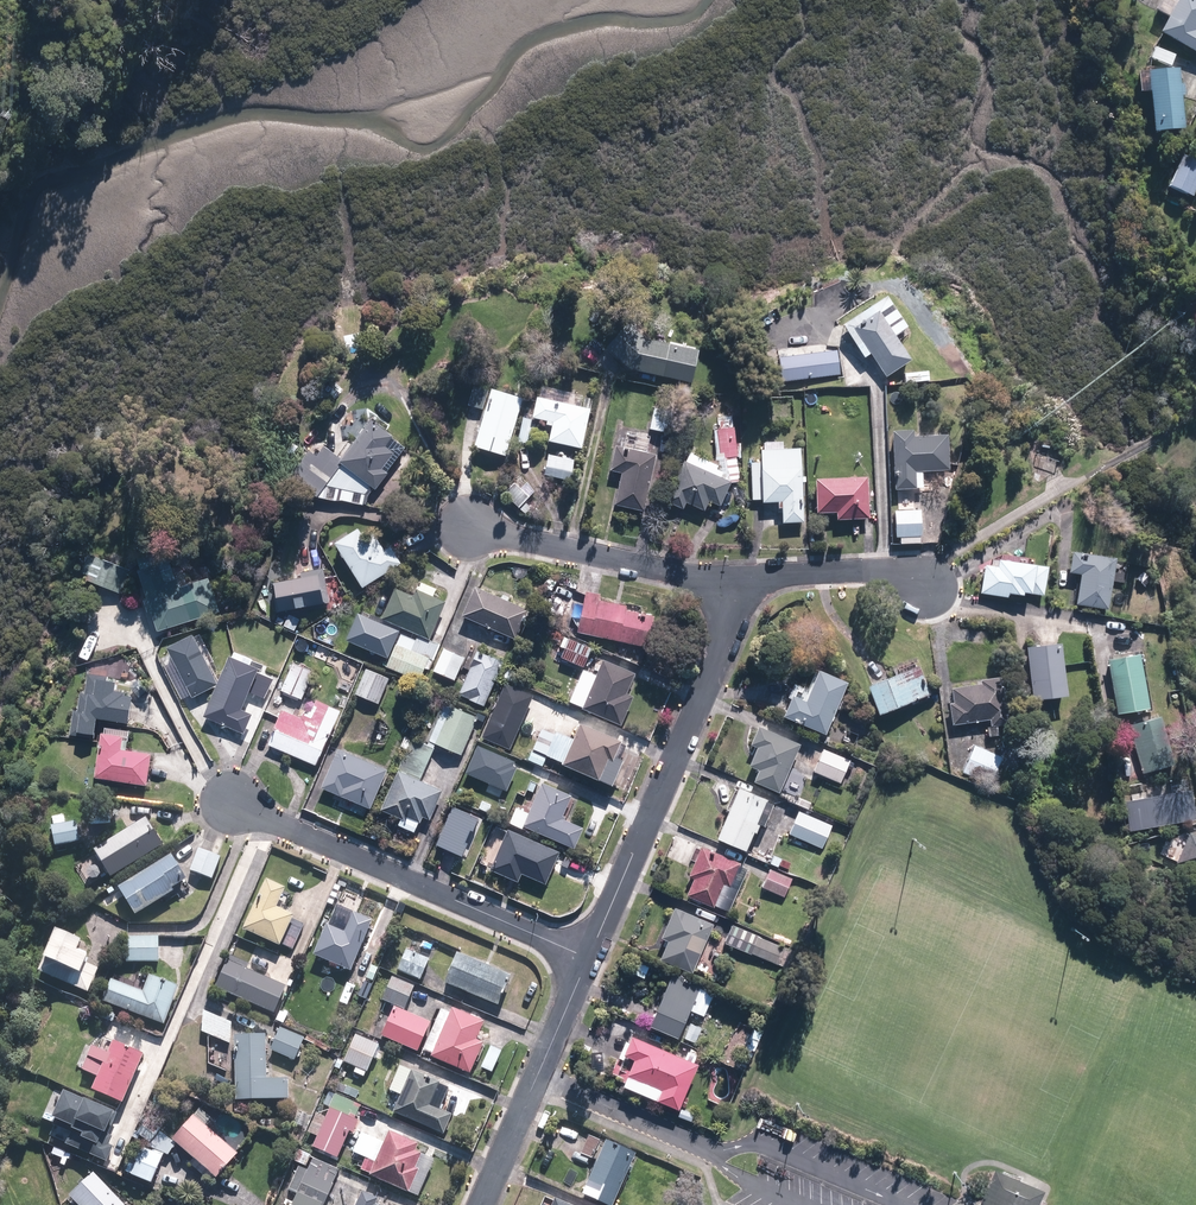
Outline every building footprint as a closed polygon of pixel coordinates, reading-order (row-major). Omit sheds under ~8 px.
[(1162,32),(1195,50),(1195,0),(1179,0),(1162,32)] [(1181,68),(1150,70),(1155,130),(1186,128),(1184,95),(1186,95),(1185,83),(1182,83),(1181,68)] [(1195,192),(1195,161),(1183,156),(1171,186),(1194,196),(1195,192)] [(888,295),(844,324),(866,358),(872,354),(887,376),(914,358),(899,336),(910,329),(888,295)] [(761,328),(777,320),(772,310),(757,318),(761,328)] [(610,347),(632,369),(694,383),(695,375),(699,376),(700,363),(699,363),(702,350),(649,339),(635,327),(632,330),(628,327),(610,347)] [(839,350),(781,356),(783,381),(841,375),(839,350)] [(739,386),(736,374),(716,379),(719,391),(739,386)] [(482,409),(487,390),(473,387),(468,405),(482,409)] [(508,455),(524,398),(494,388),(475,445),(508,455)] [(592,408),(538,397),(534,418),(548,421),(548,424),(553,425),(550,441),(584,448),(592,408)] [(664,409),(655,407),(650,429),(668,433),(671,420),(662,418),(664,409)] [(531,444),(536,420),(524,418),(519,441),(531,444)] [(395,436),(373,420),(344,458),(326,444),(317,455),(310,449),(294,469),(306,479),(301,486),(313,496),(334,500),(342,500),(367,504),(370,495),(375,488),(377,489),(390,472),(383,467),(395,452),(387,446),(395,436)] [(737,446),(735,427),(719,429),(721,453),(726,453),(726,458),(731,458),(731,456),(739,455),(738,445),(737,446)] [(951,470),(949,434),(915,436),(915,429),(893,431),(896,489),(917,488),(917,486),(924,486),(923,471),(951,470)] [(753,500),(764,500),(764,502),(780,502),(780,508),(784,508),(784,522),(803,522),(803,510),(802,510),(802,497),(804,497),(804,481),(807,481),(807,475),(804,475),(803,447),(784,448),(784,442),(766,442),(766,450),(763,450),(763,462),(752,462),(752,488),(753,500)] [(645,511),(658,454),(631,448),(629,456),(624,455),(626,448),(617,446),(612,471),(625,473),(618,505),(645,511)] [(720,466),(691,452),(676,481),(678,482),(669,502),(684,509),(688,502),(706,511),(711,501),(721,506),(734,481),(721,475),(724,470),(719,468),(720,466)] [(818,512),(838,512),(838,520),(870,519),(870,496),(869,476),(817,478),(818,512)] [(515,482),(505,493),(520,508),(531,497),(515,482)] [(923,509),(896,510),(897,537),(924,536),(923,509)] [(347,533),(334,540),(364,587),(402,562),(392,546),(386,549),(377,535),(368,541),(359,527),(348,535),(347,533)] [(1117,557),(1098,554),(1098,553),(1073,550),(1070,572),(1081,573),(1076,604),(1110,609),(1117,557)] [(93,580),(120,591),(123,584),(119,583),(121,578),(124,579),(128,569),(109,561),(95,555),(89,570),(96,573),(93,580)] [(160,556),(139,561),(148,598),(145,599),(148,613),(155,612),(159,629),(202,618),(200,610),(209,608),(202,580),(185,584),(183,575),(176,576),(173,562),(163,565),(160,556)] [(999,566),(986,564),(982,593),(1009,597),(1009,592),(1024,594),(1024,591),(1045,594),(1049,565),(1037,563),(1000,558),(999,566)] [(304,576),(274,582),(279,612),(331,602),(324,568),(303,572),(304,576)] [(396,587),(383,618),(431,639),(447,601),(435,595),(438,588),(422,581),(416,595),(396,587)] [(477,586),(463,615),(516,639),(522,627),(520,626),(527,609),(477,586)] [(582,615),(579,632),(649,646),(655,615),(645,613),(644,619),(637,618),(639,611),(628,609),(629,604),(601,599),(602,594),(587,591),(583,616),(582,615)] [(360,612),(348,639),(389,657),(401,630),(360,612)] [(195,633),(168,646),(193,696),(219,683),(195,633)] [(417,640),(401,633),(387,666),(421,681),(427,667),(430,669),(440,644),(418,635),(417,640)] [(593,648),(569,639),(562,656),(586,665),(593,648)] [(1061,641),(1027,646),(1034,699),(1069,695),(1061,641)] [(455,680),(465,657),(445,648),(434,671),(455,680)] [(485,707),(505,661),(479,650),(459,695),(485,707)] [(1143,652),(1108,659),(1118,714),(1153,708),(1143,652)] [(260,667),(233,655),(207,716),(245,733),(253,713),(244,709),(251,692),(265,698),(274,679),(258,672),(260,667)] [(583,708),(622,725),(635,696),(627,693),(637,672),(607,659),(600,675),(584,668),(569,702),(583,708)] [(921,665),(868,684),(879,713),(932,694),(921,665)] [(312,679),(291,669),(281,689),(302,699),(312,679)] [(849,682),(820,670),(808,701),(794,695),(786,716),(828,734),(849,682)] [(362,683),(357,695),(379,703),(386,687),(382,685),(386,676),(373,671),(367,685),(362,683)] [(1004,684),(1003,675),(984,678),(985,682),(954,686),(956,703),(950,704),(953,725),(990,720),(991,726),(1008,723),(1006,703),(1002,703),(999,685),(1004,684)] [(100,724),(101,718),(130,720),(132,694),(120,693),(120,680),(115,680),(116,678),(94,677),(94,679),(88,679),(87,692),(82,692),(81,704),(79,704),(79,707),(73,707),(71,731),(79,732),(79,730),(88,731),(88,732),(97,733),(98,724),(100,724)] [(511,749),(535,695),(507,682),(482,736),(511,749)] [(319,766),(342,709),(318,699),(312,714),(305,712),(303,716),(283,708),(268,744),(319,766)] [(478,717),(447,703),(430,739),(461,754),(478,717)] [(1161,716),(1129,725),(1143,773),(1175,763),(1161,716)] [(543,728),(533,749),(614,784),(626,759),(616,755),(623,739),(583,722),(576,739),(558,731),(557,734),(543,728)] [(781,793),(802,743),(761,726),(753,744),(758,747),(750,766),(760,770),(755,782),(781,793)] [(100,751),(97,777),(148,782),(151,753),(124,751),(126,735),(105,733),(104,741),(105,741),(104,751),(100,751)] [(436,749),(414,739),(383,810),(402,818),(399,825),(415,832),(420,821),(421,821),(424,816),(431,819),(443,790),(422,781),(436,749)] [(1004,755),(976,743),(964,772),(992,784),(1004,755)] [(465,773),(506,791),(516,768),(512,767),(515,761),(477,745),(465,773)] [(389,768),(340,747),(323,788),(371,808),(389,768)] [(851,759),(824,749),(815,771),(842,782),(851,759)] [(529,760),(543,766),(547,757),(533,750),(529,760)] [(523,827),(524,825),(575,847),(584,827),(563,818),(573,794),(544,781),(530,813),(518,808),(511,822),(523,827)] [(769,798),(741,786),(719,837),(748,849),(756,831),(758,832),(761,823),(759,822),(769,798)] [(435,845),(462,857),(468,843),(465,842),(471,830),(473,831),(479,818),(453,807),(435,845)] [(833,824),(800,811),(791,833),(823,847),(833,824)] [(113,878),(166,845),(148,817),(95,850),(97,853),(78,866),(91,886),(110,874),(113,878)] [(57,846),(82,841),(78,821),(67,823),(53,826),(57,846)] [(561,851),(508,828),(493,869),(519,880),(523,873),(547,883),(561,851)] [(1190,832),(1176,862),(1195,871),(1195,834),(1190,832)] [(741,862),(705,846),(703,849),(698,847),(691,861),(695,863),(690,875),(697,878),(689,895),(715,907),(716,905),(729,910),(748,869),(740,866),(741,862)] [(222,858),(200,849),(191,871),(213,879),(222,858)] [(188,879),(173,855),(120,888),(137,915),(176,891),(174,888),(188,879)] [(772,869),(764,886),(784,896),(793,879),(772,869)] [(287,888),(267,879),(244,929),(280,946),(281,944),(293,950),(305,925),(295,920),(296,917),(278,908),(287,888)] [(694,973),(715,924),(675,907),(662,938),(670,941),(662,959),(694,973)] [(352,972),(374,921),(355,913),(346,932),(328,925),(315,956),(352,972)] [(734,924),(726,941),(783,967),(791,949),(734,924)] [(85,941),(59,929),(40,970),(90,992),(101,969),(88,963),(92,954),(81,949),(85,941)] [(159,936),(127,936),(127,961),(159,961),(159,936)] [(431,959),(407,949),(398,971),(422,981),(431,959)] [(459,953),(446,982),(500,1005),(512,976),(459,953)] [(227,987),(226,991),(276,1014),(288,987),(248,969),(250,965),(229,956),(218,982),(227,987)] [(645,977),(652,962),(642,958),(635,973),(645,977)] [(703,984),(674,972),(651,1024),(680,1036),(703,984)] [(113,979),(104,1000),(164,1024),(180,987),(151,975),(144,991),(113,979)] [(415,986),(393,977),(384,1000),(405,1009),(415,986)] [(433,1053),(431,1056),(472,1074),(485,1043),(476,1039),(485,1019),(455,1006),(452,1013),(442,1009),(424,1049),(433,1053)] [(432,1024),(396,1008),(383,1036),(419,1052),(432,1024)] [(201,1031),(230,1042),(231,1021),(203,1009),(201,1031)] [(697,1042),(703,1027),(691,1022),(685,1037),(697,1042)] [(306,1037),(281,1027),(271,1051),(296,1061),(306,1037)] [(125,1102),(145,1053),(125,1045),(127,1041),(109,1034),(98,1060),(105,1062),(93,1089),(125,1102)] [(236,1035),(237,1100),(290,1099),(290,1079),(268,1079),(267,1034),(236,1035)] [(700,1062),(635,1034),(626,1053),(637,1058),(625,1085),(680,1109),(700,1062)] [(368,1072),(380,1045),(356,1035),(344,1061),(368,1072)] [(502,1050),(492,1046),(482,1068),(492,1073),(502,1050)] [(415,1069),(396,1113),(444,1133),(452,1115),(432,1106),(443,1081),(415,1069)] [(67,1142),(106,1159),(112,1145),(108,1144),(111,1135),(107,1134),(117,1112),(84,1097),(83,1098),(63,1089),(51,1116),(55,1117),(52,1123),(71,1132),(67,1142)] [(359,1121),(333,1108),(327,1118),(318,1113),(308,1131),(319,1137),(314,1146),(338,1159),(352,1132),(353,1132),(359,1121)] [(196,1115),(174,1139),(195,1158),(190,1164),(212,1183),(238,1152),(196,1115)] [(372,1174),(371,1176),(409,1192),(418,1169),(415,1168),(421,1153),(417,1151),(420,1144),(392,1132),(388,1143),(362,1133),(354,1153),(366,1158),(362,1169),(372,1174)] [(608,1138),(583,1193),(610,1204),(613,1204),(628,1171),(632,1173),(639,1158),(633,1155),(635,1151),(608,1138)] [(153,1183),(164,1155),(143,1148),(133,1175),(153,1183)] [(293,1204),(325,1204),(341,1169),(314,1157),(308,1170),(300,1167),(290,1190),(298,1194),(293,1204)] [(994,1166),(978,1204),(1037,1204),(1045,1187),(994,1166)] [(71,1195),(80,1204),(126,1204),(95,1172),(71,1195)] [(364,1192),(359,1204),(377,1204),(379,1198),(364,1192)]
